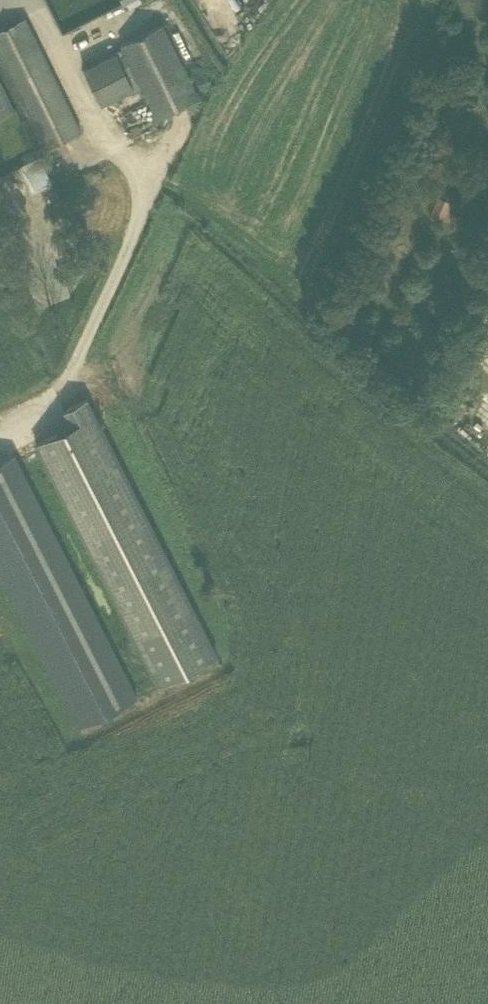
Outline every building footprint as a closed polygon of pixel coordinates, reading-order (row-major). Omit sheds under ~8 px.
[(0,28),(0,61),(43,148),(82,129),(25,15),(0,28)] [(121,43),(156,116),(198,95),(163,22),(121,43)] [(117,50),(83,66),(101,104),(135,88),(117,50)] [(15,108),(0,78),(0,115),(15,108)] [(34,188),(53,179),(41,153),(21,162),(34,188)] [(444,216),(450,198),(437,193),(430,211),(444,216)] [(217,655),(87,397),(65,409),(72,424),(36,442),(158,684),(217,655)] [(78,725),(137,695),(14,453),(0,460),(0,570),(78,725)]
